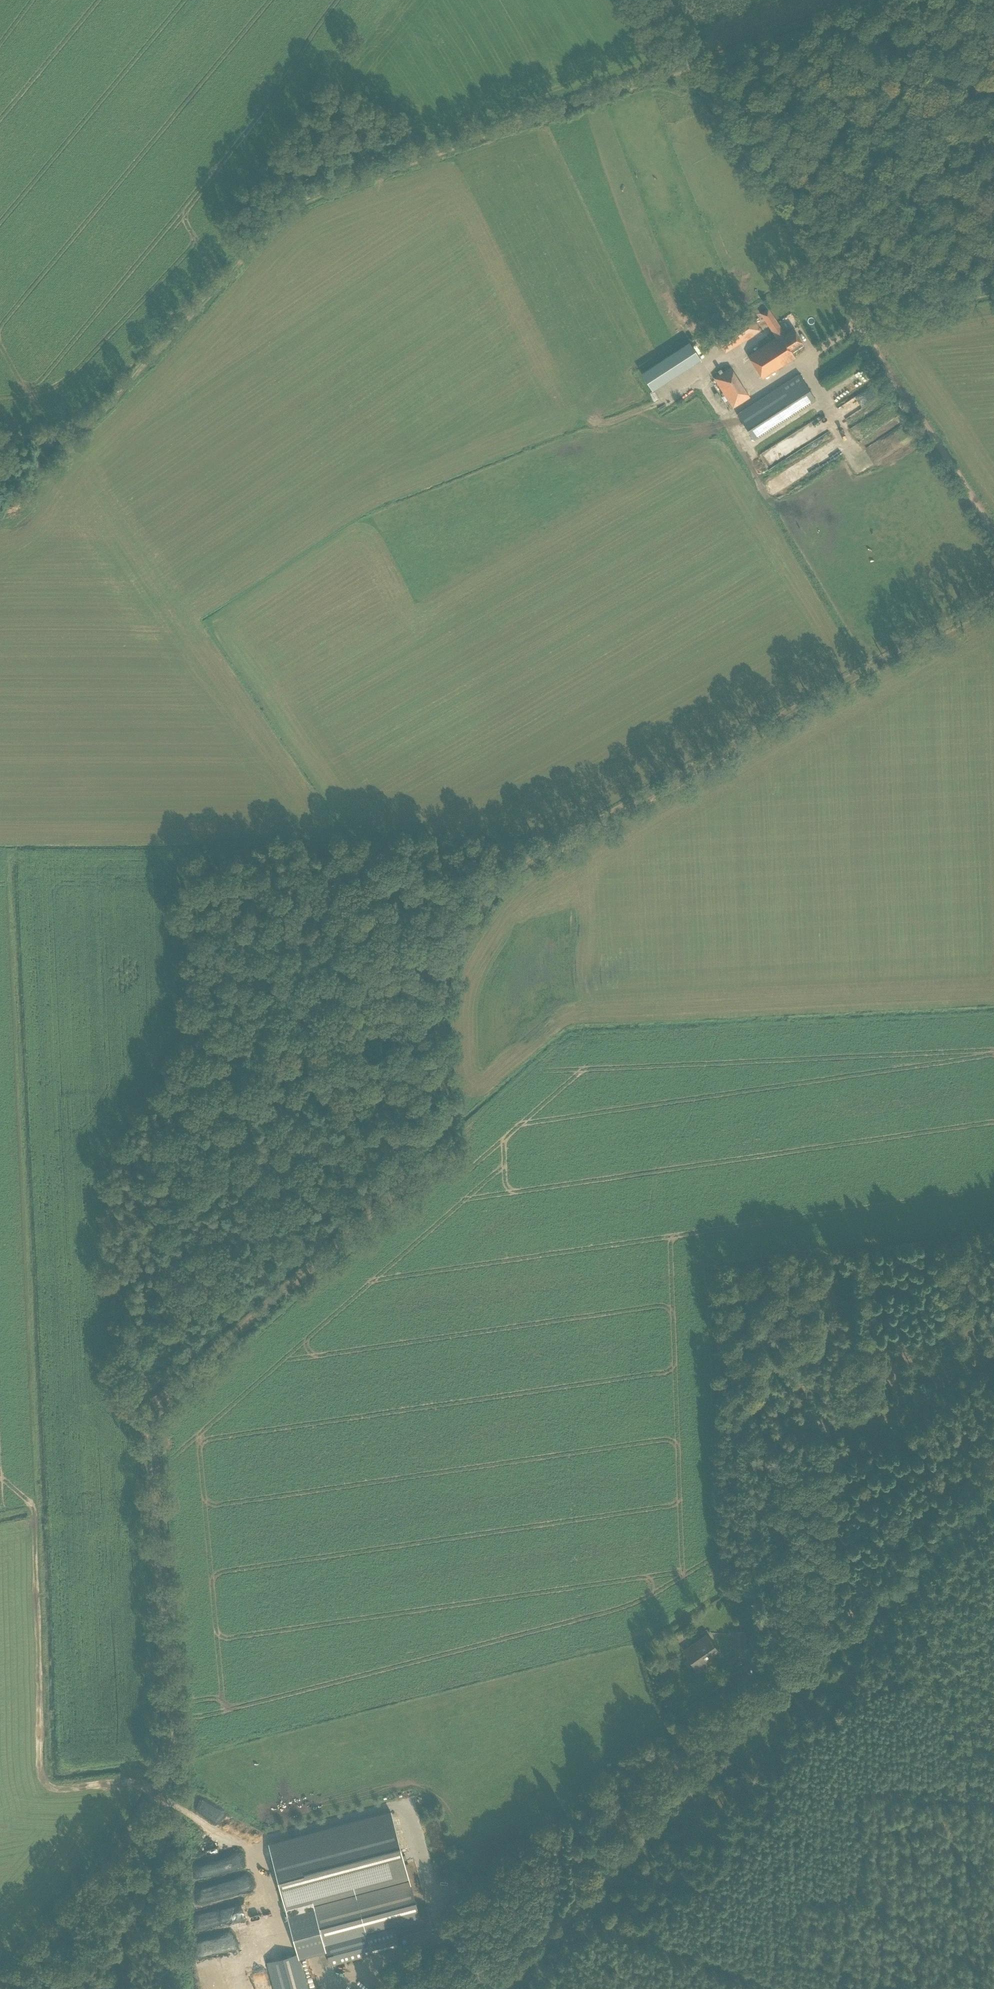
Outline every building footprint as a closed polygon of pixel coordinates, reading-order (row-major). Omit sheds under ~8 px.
[(762,379),(790,361),(795,357),(792,352),(803,345),(793,329),(785,335),(768,309),(761,314),(776,338),(748,356),(762,379)] [(716,338),(721,346),(725,352),(760,329),(750,315),(716,338)] [(645,371),(656,388),(704,356),(693,340),(645,371)] [(730,367),(713,378),(733,408),(750,397),(730,367)] [(799,374),(790,380),(737,414),(753,439),(815,399),(799,374)] [(734,1640),(734,1648),(746,1648),(746,1647),(744,1647),(744,1632),(735,1632),(736,1640),(734,1640)] [(684,1653),(691,1662),(697,1670),(711,1660),(713,1661),(721,1656),(707,1636),(684,1653)] [(391,1810),(268,1843),(286,1913),(297,1954),(299,1953),(300,1958),(326,1951),(324,1946),(325,1946),(328,1955),(330,1965),(399,1946),(397,1939),(394,1928),(420,1921),(409,1881),(314,1907),(313,1905),(409,1879),(391,1810)] [(210,1880),(228,1879),(227,1862),(204,1863),(204,1873),(210,1873),(210,1880)] [(266,1962),(274,1988),(308,1988),(300,1958),(299,1953),(297,1954),(266,1962)]
